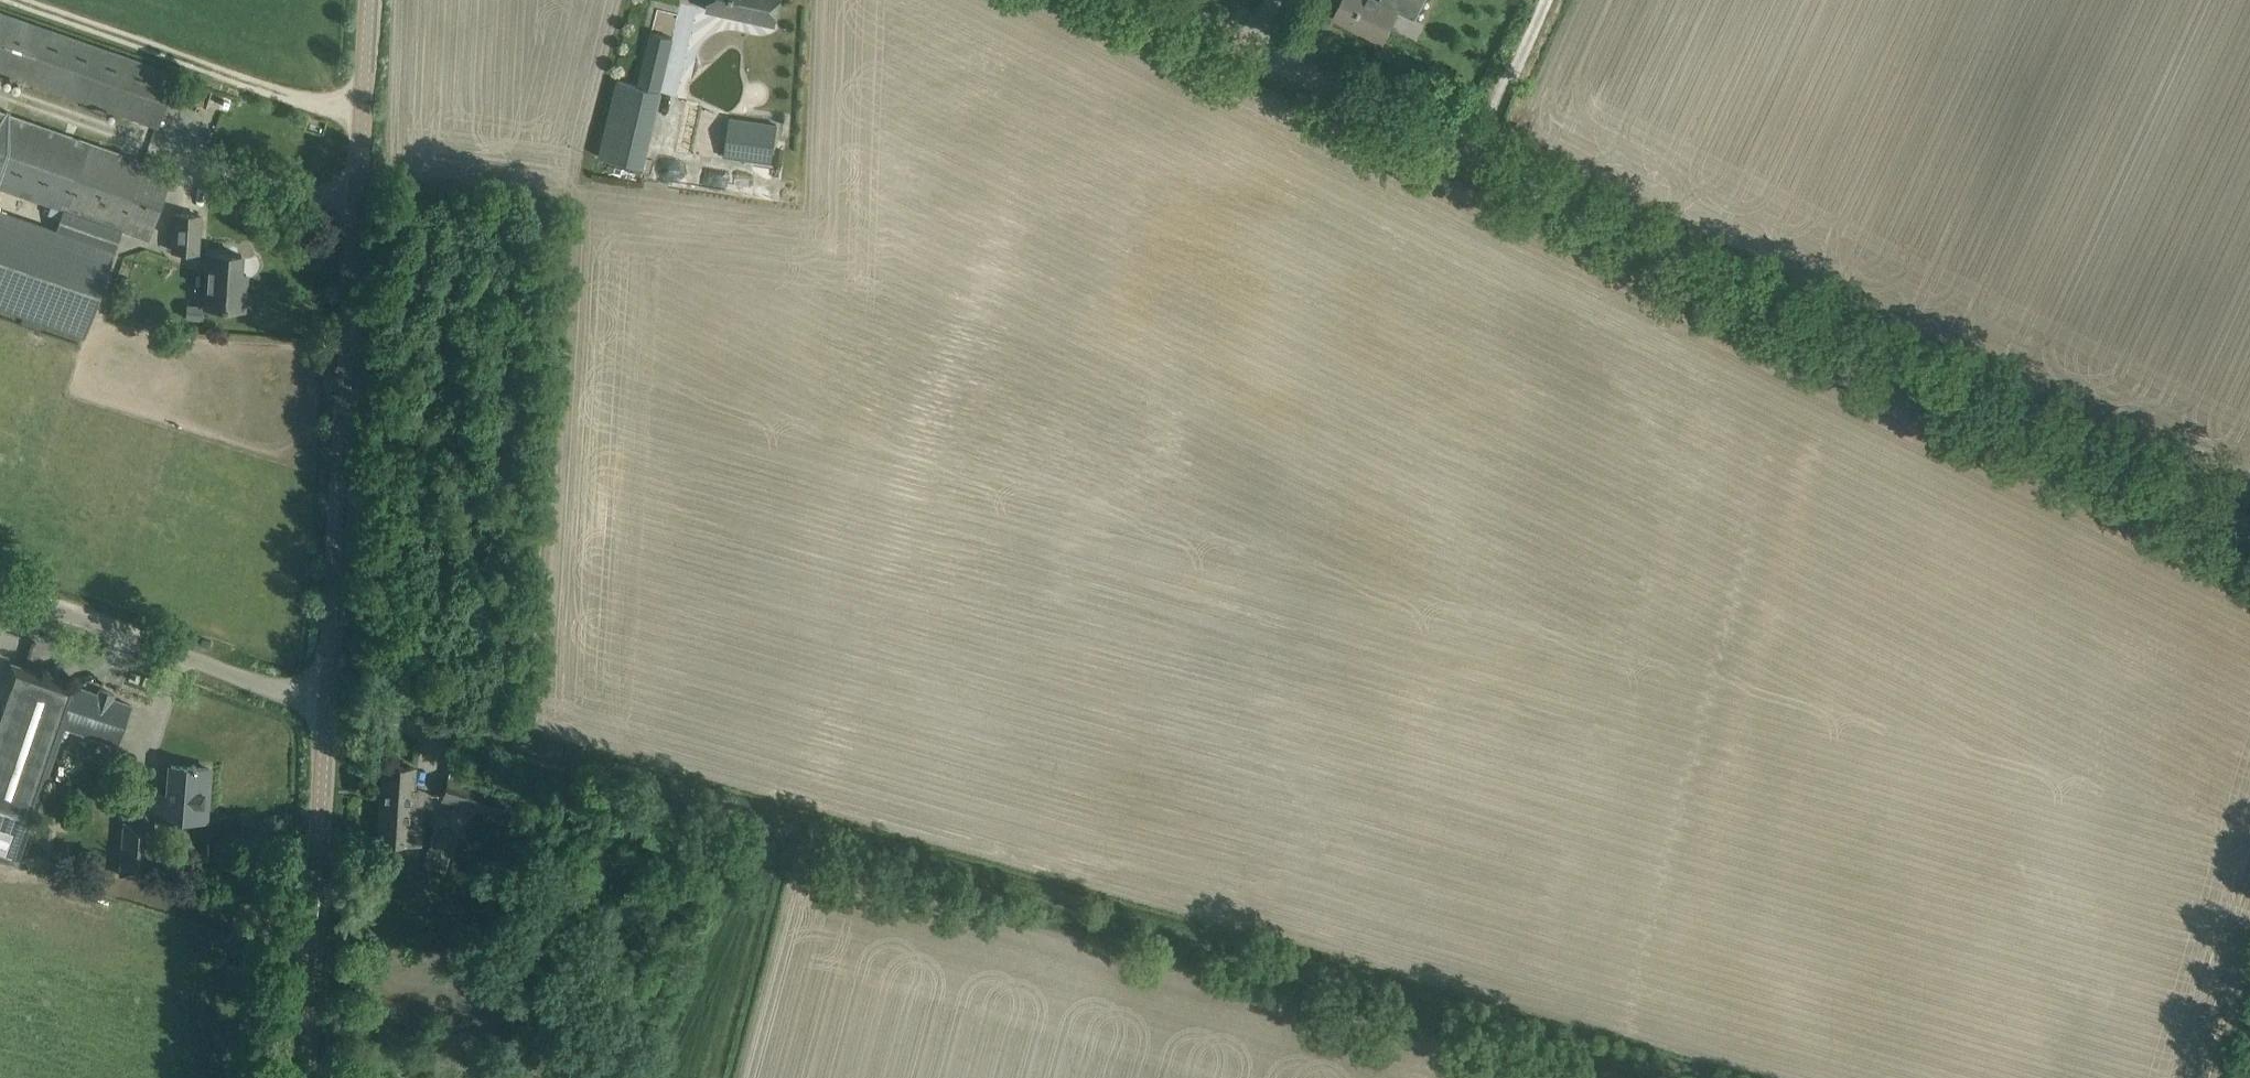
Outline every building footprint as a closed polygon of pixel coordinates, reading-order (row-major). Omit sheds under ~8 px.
[(775,24),(781,0),(709,0),(707,9),(775,24)] [(1424,0),(1396,0),(1394,5),(1384,0),(1334,0),(1340,3),(1334,17),(1336,17),(1336,16),(1360,28),(1360,29),(1383,40),(1397,11),(1415,20),(1424,0)] [(157,127),(175,75),(176,74),(155,66),(0,13),(0,73),(136,120),(157,127)] [(621,161),(643,166),(667,60),(671,38),(651,34),(641,86),(618,81),(600,156),(621,161)] [(24,316),(21,323),(39,330),(42,321),(85,336),(92,316),(115,251),(123,231),(148,240),(171,171),(0,112),(0,189),(50,206),(47,214),(59,218),(55,230),(0,211),(0,307),(24,316)] [(730,116),(723,155),(772,163),(782,126),(765,121),(730,116)] [(173,251),(197,252),(199,215),(175,214),(173,251)] [(204,307),(243,309),(245,285),(239,284),(241,255),(208,252),(204,307)] [(16,866),(17,867),(31,826),(65,729),(117,747),(131,705),(11,664),(4,685),(10,687),(0,716),(0,861),(16,866)] [(472,815),(475,807),(518,819),(525,795),(522,794),(526,779),(457,760),(446,799),(455,801),(453,810),(472,815)] [(152,816),(204,820),(208,768),(195,767),(195,765),(191,765),(191,767),(171,765),(168,795),(154,794),(152,816)] [(383,766),(378,840),(417,843),(420,803),(424,804),(425,788),(413,788),(414,768),(383,766)] [(119,876),(151,879),(154,823),(123,821),(119,876)]
